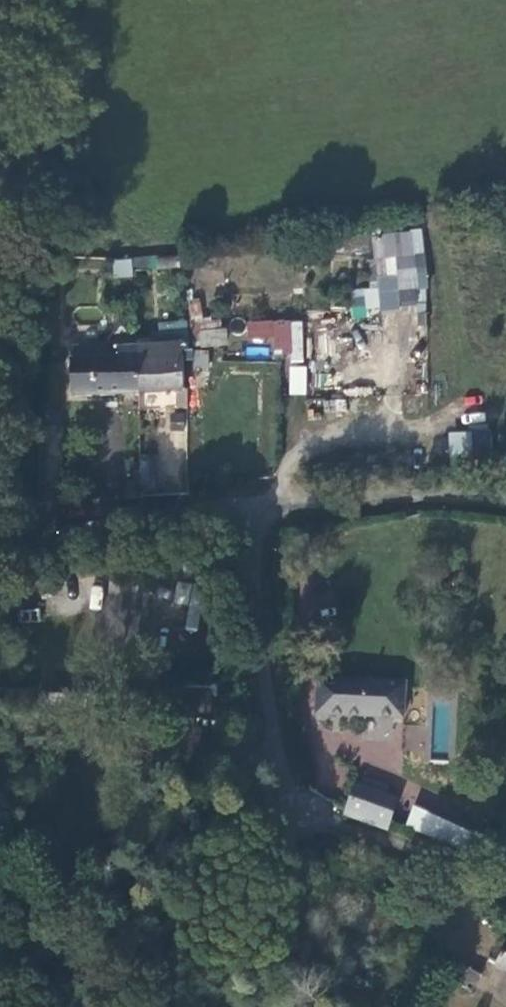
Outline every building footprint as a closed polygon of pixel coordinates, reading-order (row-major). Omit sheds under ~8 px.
[(421,234),(373,239),(380,306),(427,301),(421,234)] [(131,260),(113,259),(113,277),(131,278),(131,260)] [(247,319),(246,344),(285,345),(285,362),(303,362),(304,320),(247,319)] [(186,323),(161,325),(162,335),(154,336),(155,348),(188,346),(186,323)] [(138,394),(185,392),(182,352),(189,351),(188,346),(155,348),(136,349),(138,394)] [(72,398),(138,394),(136,349),(118,350),(118,359),(71,362),(72,398)] [(288,394),(306,395),(307,365),(289,365),(288,394)] [(175,414),(170,446),(183,448),(188,416),(175,414)] [(449,431),(449,456),(491,455),(491,431),(449,431)] [(157,464),(142,464),(142,489),(157,489),(157,464)] [(166,469),(167,496),(180,495),(180,469),(166,469)] [(176,583),(174,607),(186,608),(184,628),(201,630),(205,585),(176,583)] [(403,718),(405,684),(315,681),(315,713),(403,718)] [(344,812),(386,829),(397,803),(355,784),(344,812)] [(483,863),(490,843),(416,811),(408,827),(483,863)] [(490,843),(483,863),(498,870),(505,852),(505,850),(490,843)] [(505,969),(505,940),(492,960),(505,969)]
